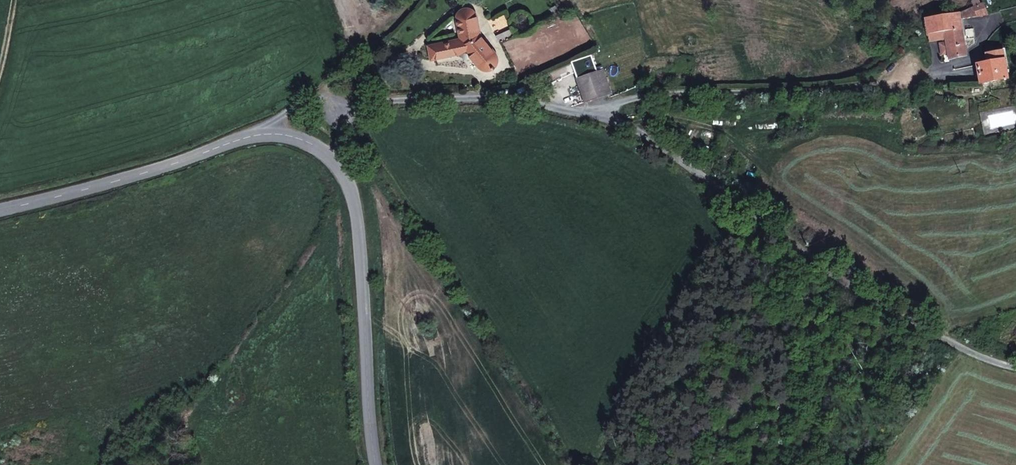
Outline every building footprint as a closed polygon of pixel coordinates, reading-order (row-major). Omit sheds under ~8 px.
[(994,0),(976,0),(971,2),(974,8),(972,8),(976,17),(999,11),(994,0)] [(495,53),(480,35),(476,16),(475,15),(475,14),(474,12),(473,12),(472,11),(472,10),(470,9),(469,9),(468,9),(467,9),(466,8),(464,9),(463,9),(462,9),(461,10),(460,11),(459,12),(458,12),(458,14),(457,15),(457,16),(456,17),(456,18),(456,19),(457,20),(460,39),(429,46),(431,59),(461,53),(461,54),(462,55),(462,56),(463,57),(464,58),(465,58),(466,59),(467,59),(468,59),(469,59),(470,58),(471,58),(472,57),(479,67),(480,68),(481,69),(483,69),(484,70),(485,70),(486,70),(488,70),(489,70),(490,70),(491,69),(492,69),(494,68),(494,67),(495,66),(496,65),(496,64),(497,63),(497,62),(497,60),(497,59),(497,58),(496,57),(496,55),(495,54),(495,53)] [(976,17),(972,8),(958,14),(959,20),(976,17)] [(959,20),(958,14),(925,19),(928,35),(944,32),(961,30),(959,20)] [(513,29),(495,37),(500,43),(518,35),(513,29)] [(975,38),(973,29),(965,30),(967,39),(975,38)] [(966,56),(961,30),(944,32),(945,40),(949,60),(966,56)] [(944,32),(928,35),(929,42),(945,40),(944,32)] [(1005,59),(1003,49),(987,52),(989,63),(977,65),(980,84),(1008,79),(1004,59),(1005,59)] [(589,101),(606,95),(610,94),(602,71),(597,73),(591,56),(571,63),(574,72),(584,100),(588,98),(589,101)]
